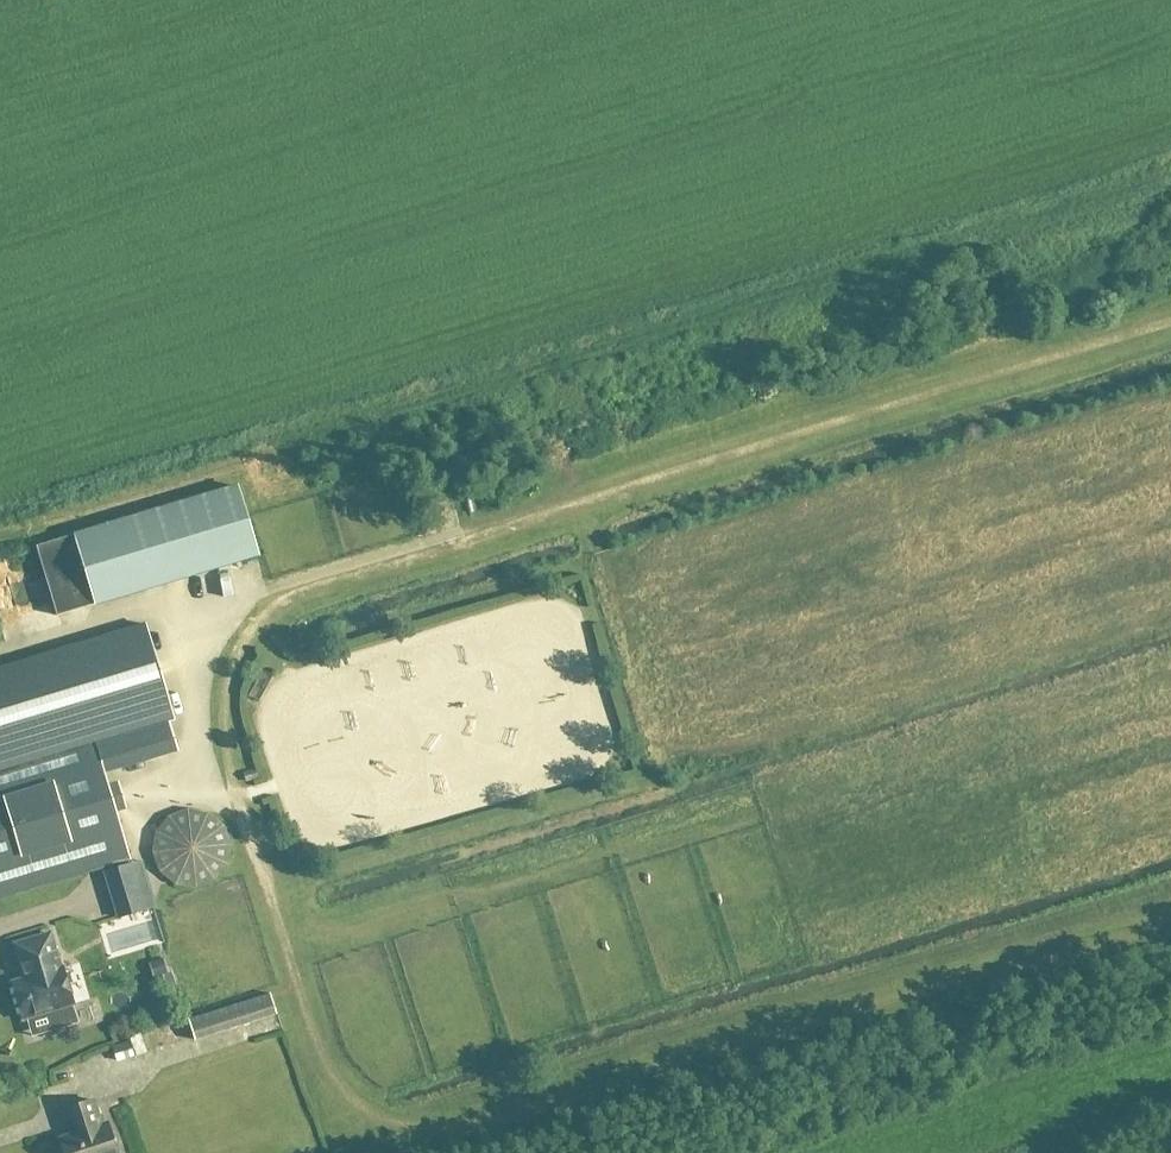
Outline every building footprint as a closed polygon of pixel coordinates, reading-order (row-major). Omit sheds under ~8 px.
[(74,537),(35,548),(55,617),(95,605),(95,606),(257,558),(236,488),(74,537)] [(43,609),(32,557),(0,564),(0,618),(43,609)] [(0,670),(0,772),(150,728),(173,721),(144,627),(0,670)] [(129,857),(100,762),(155,744),(150,728),(0,772),(0,897),(129,857)] [(224,822),(165,820),(164,838),(155,838),(153,885),(221,888),(224,822)] [(133,872),(105,877),(114,919),(141,913),(133,872)] [(23,980),(11,984),(22,1021),(26,1019),(49,1013),(55,1030),(76,1024),(71,1006),(73,1006),(62,969),(59,969),(49,935),(13,946),(23,980)] [(269,994),(187,1021),(194,1042),(276,1016),(269,994)] [(62,1152),(116,1152),(107,1126),(100,1128),(92,1103),(63,1112),(71,1137),(59,1141),(62,1152)]
